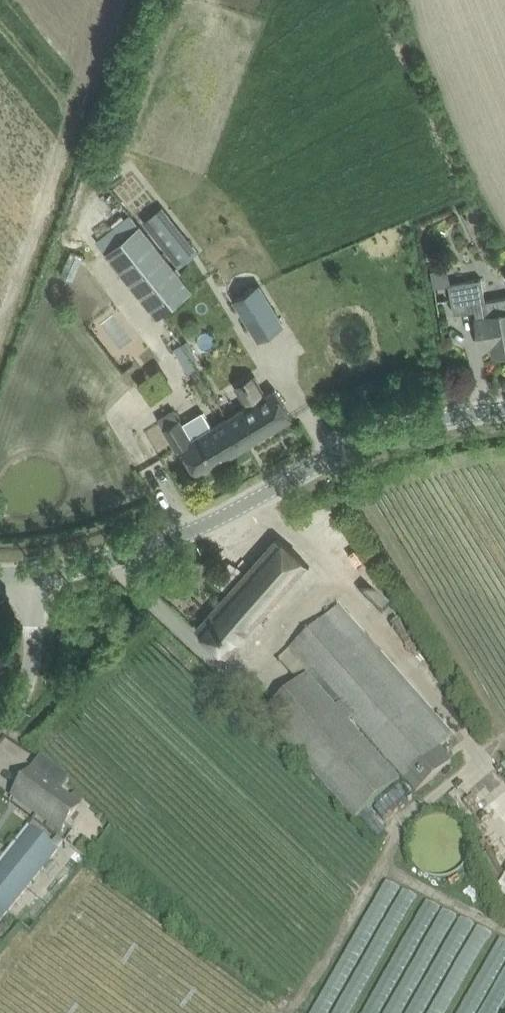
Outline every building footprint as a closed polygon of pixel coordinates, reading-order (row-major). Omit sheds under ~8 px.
[(162,206),(143,221),(150,230),(169,215),(162,206)] [(104,255),(139,227),(130,216),(95,244),(104,255)] [(190,292),(139,227),(104,255),(155,320),(190,292)] [(72,277),(81,254),(68,248),(59,271),(72,277)] [(485,301),(481,279),(449,284),(454,313),(475,310),(481,348),(492,346),(494,354),(504,353),(504,297),(485,301)] [(259,340),(283,325),(259,286),(235,300),(259,340)] [(184,364),(227,330),(215,315),(172,350),(184,364)] [(247,406),(228,418),(244,447),(292,418),(282,401),(275,389),(269,393),(266,395),(256,378),(237,389),(247,406)] [(244,447),(228,418),(213,427),(203,412),(182,424),(174,410),(160,419),(177,449),(182,446),(199,474),(244,447)] [(307,565),(277,538),(196,629),(226,656),(307,565)] [(266,713),(262,717),(283,742),(353,824),(399,785),(346,724),(351,720),(415,795),(450,765),(448,762),(438,750),(451,738),(428,712),(415,723),(367,668),(381,656),(380,656),(340,608),(327,620),(291,650),(312,674),(300,684),(266,713)] [(37,765),(33,771),(46,781),(51,775),(41,768),(37,765)] [(79,806),(48,783),(46,781),(33,771),(13,796),(60,832),(79,806)] [(57,849),(30,827),(0,865),(0,919),(57,849)] [(496,891),(504,897),(504,877),(496,891)] [(335,1012),(353,1012),(414,894),(400,887),(335,1012)] [(449,911),(434,904),(379,1012),(398,1012),(449,911)] [(504,1007),(504,939),(499,936),(476,982),(477,966),(494,932),(480,925),(465,925),(421,1012),(502,1012),(504,1007)]
